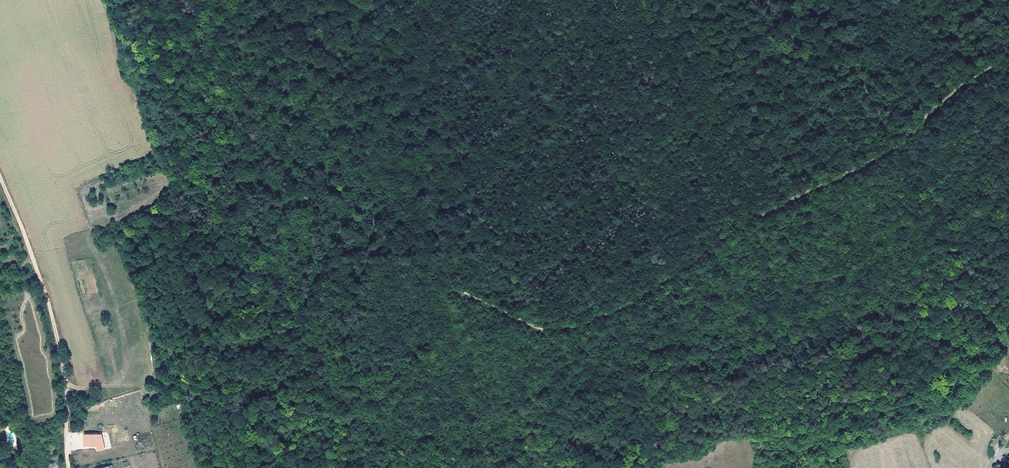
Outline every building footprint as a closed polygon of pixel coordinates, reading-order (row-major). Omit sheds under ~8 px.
[(83,435),(83,447),(96,447),(96,451),(104,450),(103,434),(83,435)]
